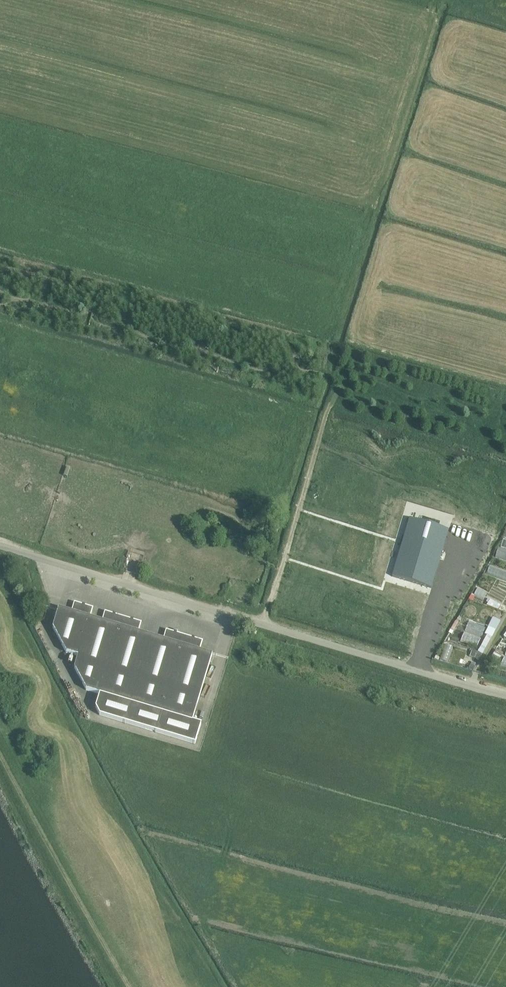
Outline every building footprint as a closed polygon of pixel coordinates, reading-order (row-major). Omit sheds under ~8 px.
[(446,528),(408,518),(391,577),(429,588),(446,528)] [(490,599),(487,605),(498,610),(501,605),(490,599)] [(66,652),(78,656),(89,617),(90,617),(93,608),(74,602),(71,612),(59,608),(53,628),(66,652)] [(86,690),(100,694),(123,617),(105,611),(102,621),(90,617),(89,617),(78,656),(74,668),(86,690)] [(100,694),(96,708),(100,715),(125,723),(127,715),(131,703),(151,636),(139,632),(141,622),(123,617),(100,694)] [(151,636),(131,703),(127,715),(195,736),(197,724),(192,722),(213,654),(200,650),(203,641),(166,630),(163,639),(151,636)]
